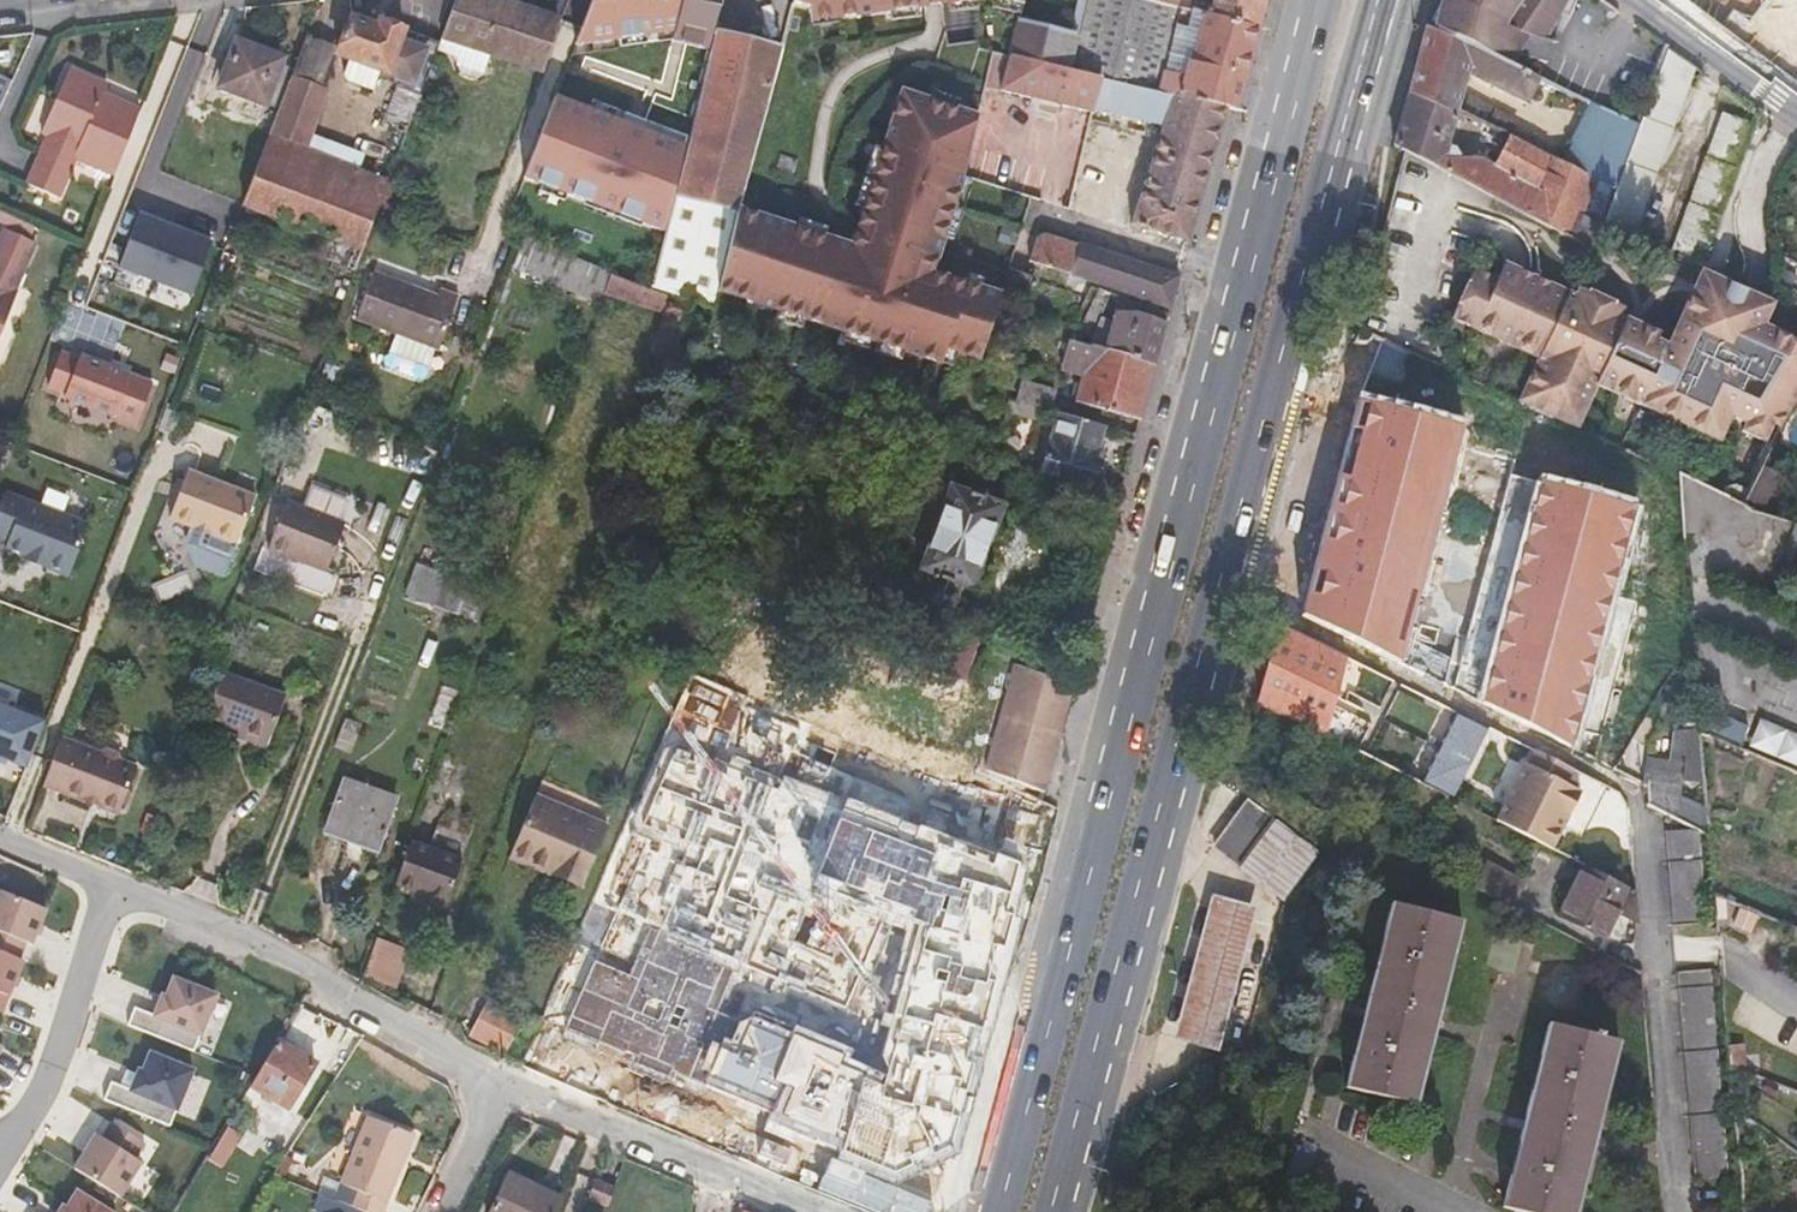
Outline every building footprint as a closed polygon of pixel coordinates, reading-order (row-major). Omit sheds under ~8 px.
[(558,16),(509,0),(454,0),(438,44),(435,50),(454,57),(460,73),(476,78),(483,74),(489,54),(542,71),(558,16)] [(583,24),(575,46),(674,31),(671,42),(679,43),(687,45),(708,50),(720,0),(592,0),(583,24)] [(795,3),(808,7),(809,13),(834,10),(835,17),(923,6),(924,6),(932,5),(942,4),(960,1),(969,0),(796,0),(795,3)] [(1179,8),(1150,0),(1107,0),(1100,40),(1076,35),(1018,24),(1010,58),(1101,78),(1228,107),(1238,110),(1259,28),(1179,8)] [(1107,0),(1082,0),(1076,35),(1100,40),(1107,0)] [(1179,8),(1181,0),(1150,0),(1179,8)] [(1267,0),(1181,0),(1179,8),(1259,28),(1267,0)] [(1441,7),(1435,28),(1488,55),(1511,66),(1516,57),(1544,65),(1565,12),(1572,0),(1443,0),(1441,7)] [(1693,8),(1763,61),(1796,86),(1796,0),(1682,0),(1693,8)] [(435,50),(438,44),(379,21),(377,27),(351,17),(341,46),(337,55),(350,60),(345,75),(347,81),(373,90),(380,70),(423,86),(435,50)] [(1529,75),(1511,66),(1488,55),(1435,28),(1427,26),(1416,67),(1464,89),(1468,75),(1528,105),(1540,80),(1529,75)] [(337,55),(341,46),(307,33),(294,68),(291,75),(325,88),(337,55)] [(738,209),(783,48),(715,33),(697,107),(686,147),(665,232),(652,282),(651,288),(695,302),(714,308),(737,212),(738,209)] [(291,75),(294,68),(280,63),(282,59),(237,42),(220,87),(278,109),(291,75)] [(1092,109),(1101,78),(1010,58),(993,54),(993,55),(986,83),(985,87),(1091,112),(1092,109)] [(1455,122),(1463,125),(1466,116),(1458,112),(1464,89),(1416,67),(1393,145),(1403,150),(1593,243),(1600,222),(1614,186),(1562,162),(1510,137),(1495,166),(1482,158),(1463,157),(1455,147),(1449,145),(1455,122)] [(107,85),(69,68),(41,131),(49,134),(79,148),(75,156),(115,174),(140,110),(103,93),(107,85)] [(0,108),(14,78),(0,72),(0,108)] [(388,180),(307,150),(329,90),(325,88),(291,75),(278,109),(242,203),(259,209),(283,219),(363,249),(376,215),(388,180)] [(1189,242),(1228,107),(1101,78),(1092,109),(1161,127),(1130,224),(1189,242)] [(801,231),(738,209),(737,212),(719,291),(940,367),(945,352),(956,357),(978,365),(997,302),(998,299),(996,298),(928,275),(936,250),(951,207),(962,177),(976,118),(914,97),(901,92),(890,125),(885,141),(871,182),(859,225),(853,249),(801,231)] [(555,97),(524,179),(541,185),(568,195),(665,232),(686,147),(643,131),(633,127),(590,110),(555,97)] [(1486,125),(1495,109),(1474,98),(1466,116),(1486,125)] [(1562,162),(1614,186),(1638,123),(1600,107),(1591,104),(1562,162)] [(1507,136),(1516,119),(1495,109),(1486,125),(1507,136)] [(1722,111),(1676,249),(1701,257),(1747,119),(1722,111)] [(79,148),(49,134),(41,154),(70,167),(75,156),(79,148)] [(70,167),(41,154),(28,183),(57,196),(70,167)] [(245,244),(259,209),(242,203),(229,238),(245,244)] [(212,243),(138,215),(120,271),(193,294),(212,243)] [(363,249),(283,219),(275,239),(356,270),(363,249)] [(7,229),(0,245),(0,262),(23,272),(37,242),(7,229)] [(1179,276),(1045,233),(1037,238),(1028,261),(1094,282),(1170,309),(1179,276)] [(526,238),(514,271),(598,302),(610,268),(526,238)] [(1473,326),(1461,353),(1525,383),(1518,399),(1576,426),(1583,411),(1590,414),(1600,389),(1723,443),(1734,418),(1746,425),(1744,433),(1766,443),(1776,424),(1778,425),(1788,405),(1796,391),(1796,331),(1766,316),(1771,304),(1766,301),(1751,295),(1739,289),(1722,281),(1720,280),(1708,274),(1705,273),(1701,271),(1696,280),(1693,286),(1691,292),(1674,332),(1643,320),(1638,317),(1632,314),(1575,287),(1572,292),(1542,278),(1536,275),(1530,272),(1518,266),(1505,261),(1497,278),(1475,267),(1452,316),(1473,326)] [(0,262),(0,285),(15,291),(23,272),(0,262)] [(1018,309),(1029,275),(1008,268),(1007,273),(998,299),(997,302),(1018,309)] [(1710,270),(1708,274),(1720,280),(1722,281),(1724,276),(1717,273),(1710,270)] [(439,349),(459,294),(441,288),(438,295),(376,271),(357,320),(396,334),(389,353),(429,368),(436,348),(439,349)] [(607,292),(644,302),(649,286),(612,276),(607,292)] [(0,285),(0,337),(17,292),(15,291),(0,285)] [(1753,290),(1751,295),(1766,301),(1768,297),(1753,290)] [(1155,364),(1169,314),(1120,297),(1104,350),(1155,364)] [(1365,340),(1375,335),(1379,338),(1384,327),(1383,323),(1362,314),(1355,339),(1365,340)] [(827,734),(1041,802),(1044,791),(1072,691),(1115,512),(1039,482),(1033,502),(592,331),(565,408),(643,438),(583,594),(701,643),(691,674),(827,734)] [(1074,403),(1140,421),(1155,364),(1104,350),(1089,345),(1071,341),(1067,340),(1060,369),(1081,375),(1074,403)] [(65,396),(137,425),(153,384),(81,356),(80,359),(62,352),(49,385),(67,392),(65,396)] [(340,368),(326,363),(320,381),(334,386),(340,368)] [(1048,411),(1053,392),(1022,383),(1017,402),(1043,410),(1048,411)] [(1301,615),(1404,665),(1461,445),(1466,425),(1360,397),(1333,498),(1301,615)] [(1017,402),(1006,400),(1003,412),(1040,422),(1043,410),(1017,402)] [(1094,460),(1105,426),(1100,425),(1058,413),(1040,472),(1093,489),(1101,462),(1094,460)] [(1749,499),(1763,503),(1773,476),(1759,471),(1749,499)] [(256,498),(188,472),(170,520),(192,528),(187,542),(197,568),(226,578),(256,498)] [(1455,690),(1570,746),(1578,730),(1604,735),(1638,604),(1617,599),(1638,504),(1535,475),(1534,483),(1509,478),(1455,690)] [(1704,488),(1679,476),(1681,520),(1706,518),(1704,488)] [(88,523),(7,493),(0,511),(0,538),(9,541),(6,548),(27,556),(50,564),(48,569),(64,575),(70,573),(88,523)] [(327,572),(347,523),(287,500),(267,548),(327,572)] [(50,564),(27,556),(25,561),(48,569),(50,564)] [(460,611),(470,576),(417,562),(407,597),(460,611)] [(1279,626),(1258,703),(1325,735),(1347,658),(1279,626)] [(200,644),(194,661),(207,666),(214,650),(200,644)] [(1029,851),(831,765),(837,752),(821,747),(827,734),(691,674),(623,830),(646,840),(564,1034),(562,1040),(633,1070),(686,1090),(762,1124),(841,1156),(894,1177),(946,1159),(955,1128),(986,1008),(1020,884),(1029,851)] [(269,745),(285,698),(223,675),(208,717),(236,727),(234,733),(269,745)] [(1725,716),(1722,684),(1702,687),(1707,729),(1741,743),(1749,726),(1725,716)] [(26,769),(44,723),(0,707),(0,759),(26,769)] [(1490,727),(1457,712),(1421,783),(1453,799),(1490,727)] [(1745,743),(1796,766),(1796,735),(1756,718),(1745,743)] [(1674,728),(1671,761),(1651,759),(1647,785),(1650,805),(1679,820),(1682,790),(1683,779),(1704,779),(1700,731),(1699,727),(1674,728)] [(122,804),(138,762),(107,750),(107,745),(98,742),(94,745),(63,733),(45,781),(53,784),(86,797),(89,791),(122,804)] [(1525,761),(1495,820),(1535,840),(1551,848),(1580,790),(1580,789),(1566,782),(1573,768),(1535,750),(1528,763),(1525,761)] [(323,832),(380,854),(403,795),(345,773),(323,832)] [(586,888),(616,809),(540,780),(510,859),(586,888)] [(1682,790),(1679,820),(1696,828),(1700,831),(1709,835),(1709,828),(1707,803),(1682,790)] [(122,804),(89,791),(86,797),(120,810),(122,804)] [(1215,846),(1286,899),(1320,852),(1248,799),(1215,846)] [(1700,831),(1696,828),(1666,830),(1674,924),(1708,921),(1700,831)] [(411,836),(393,888),(448,907),(465,855),(411,836)] [(1610,861),(1603,874),(1612,879),(1620,883),(1627,870),(1610,861)] [(1485,862),(1473,886),(1514,907),(1526,883),(1485,862)] [(1558,916),(1604,939),(1618,912),(1638,922),(1636,890),(1620,883),(1612,879),(1603,874),(1585,865),(1558,916)] [(18,960),(25,943),(31,945),(45,910),(0,891),(0,952),(18,960)] [(1191,1045),(1219,1053),(1259,905),(1230,898),(1212,893),(1171,1040),(1191,1045)] [(1363,1015),(1345,1087),(1416,1104),(1434,1034),(1436,1024),(1441,1006),(1462,921),(1391,904),(1390,904),(1368,993),(1366,1003),(1363,1015)] [(367,974),(398,986),(412,949),(381,937),(367,974)] [(22,961),(18,960),(0,952),(0,1013),(1,1013),(22,961)] [(1712,969),(1678,972),(1697,1181),(1729,1178),(1712,969)] [(215,996),(173,979),(166,998),(162,996),(161,999),(154,1016),(143,1012),(134,1008),(127,1026),(193,1052),(215,996)] [(161,999),(149,995),(143,1012),(154,1016),(161,999)] [(485,1003),(470,1036),(507,1052),(522,1020),(485,1003)] [(1524,1211),(1577,1211),(1583,1189),(1594,1142),(1598,1127),(1619,1041),(1575,1030),(1559,1026),(1548,1024),(1526,1114),(1522,1127),(1518,1146),(1512,1171),(1503,1207),(1524,1211)] [(265,1093),(288,1108),(315,1063),(277,1040),(250,1085),(265,1093)] [(1744,1044),(1727,1045),(1729,1067),(1746,1072),(1744,1044)] [(192,1071),(149,1054),(142,1073),(138,1071),(137,1074),(130,1091),(119,1086),(110,1083),(103,1100),(169,1127),(192,1071)] [(137,1074),(126,1069),(119,1086),(130,1091),(137,1074)] [(265,1093),(250,1085),(240,1101),(255,1110),(265,1093)] [(334,1198),(362,1209),(369,1211),(382,1211),(416,1134),(368,1115),(337,1191),(334,1198)] [(96,1135),(74,1170),(119,1197),(140,1163),(134,1159),(144,1144),(111,1123),(102,1139),(96,1135)] [(243,1136),(228,1127),(208,1161),(223,1169),(243,1136)] [(489,1211),(555,1211),(562,1198),(508,1173),(489,1211)] [(612,1190),(592,1182),(585,1199),(606,1206),(612,1190)] [(321,1185),(318,1192),(334,1198),(337,1191),(321,1185)] [(77,1192),(66,1210),(62,1207),(61,1210),(60,1211),(108,1211),(77,1192)] [(319,1211),(369,1211),(362,1209),(334,1198),(318,1192),(311,1209),(319,1211)] [(51,1204),(45,1211),(60,1211),(61,1210),(51,1204)]
